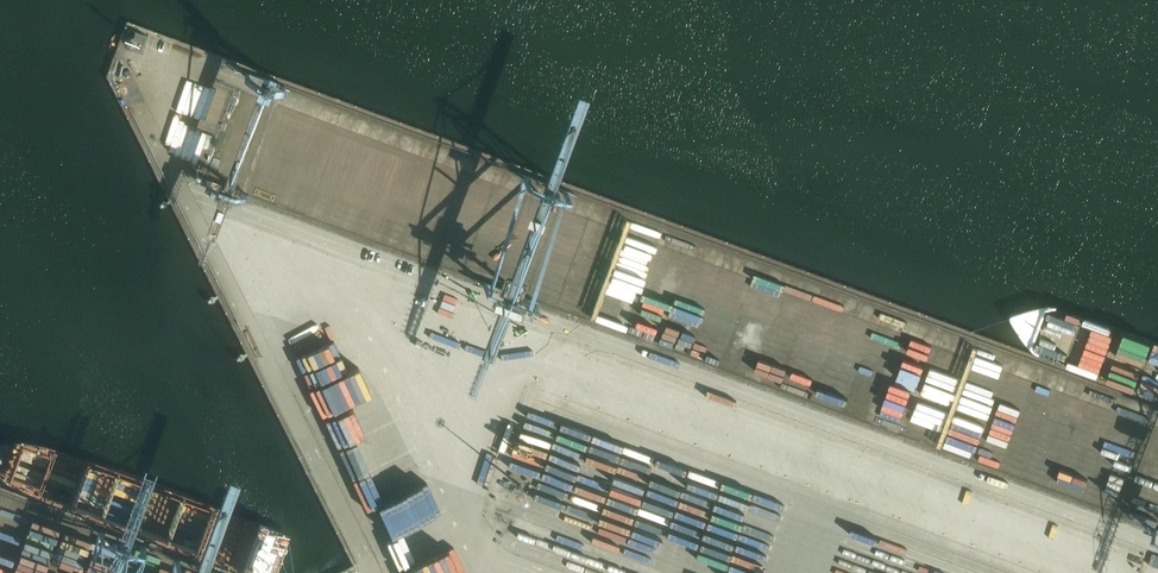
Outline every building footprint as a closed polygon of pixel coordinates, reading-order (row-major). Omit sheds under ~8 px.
[(130,47),(141,51),(147,36),(135,32),(135,33),(136,33),(134,37),(132,38),(131,37),(130,37),(130,38),(129,38),(129,39),(129,40),(130,40),(131,40),(132,42),(131,46),(130,46),(130,47)]
